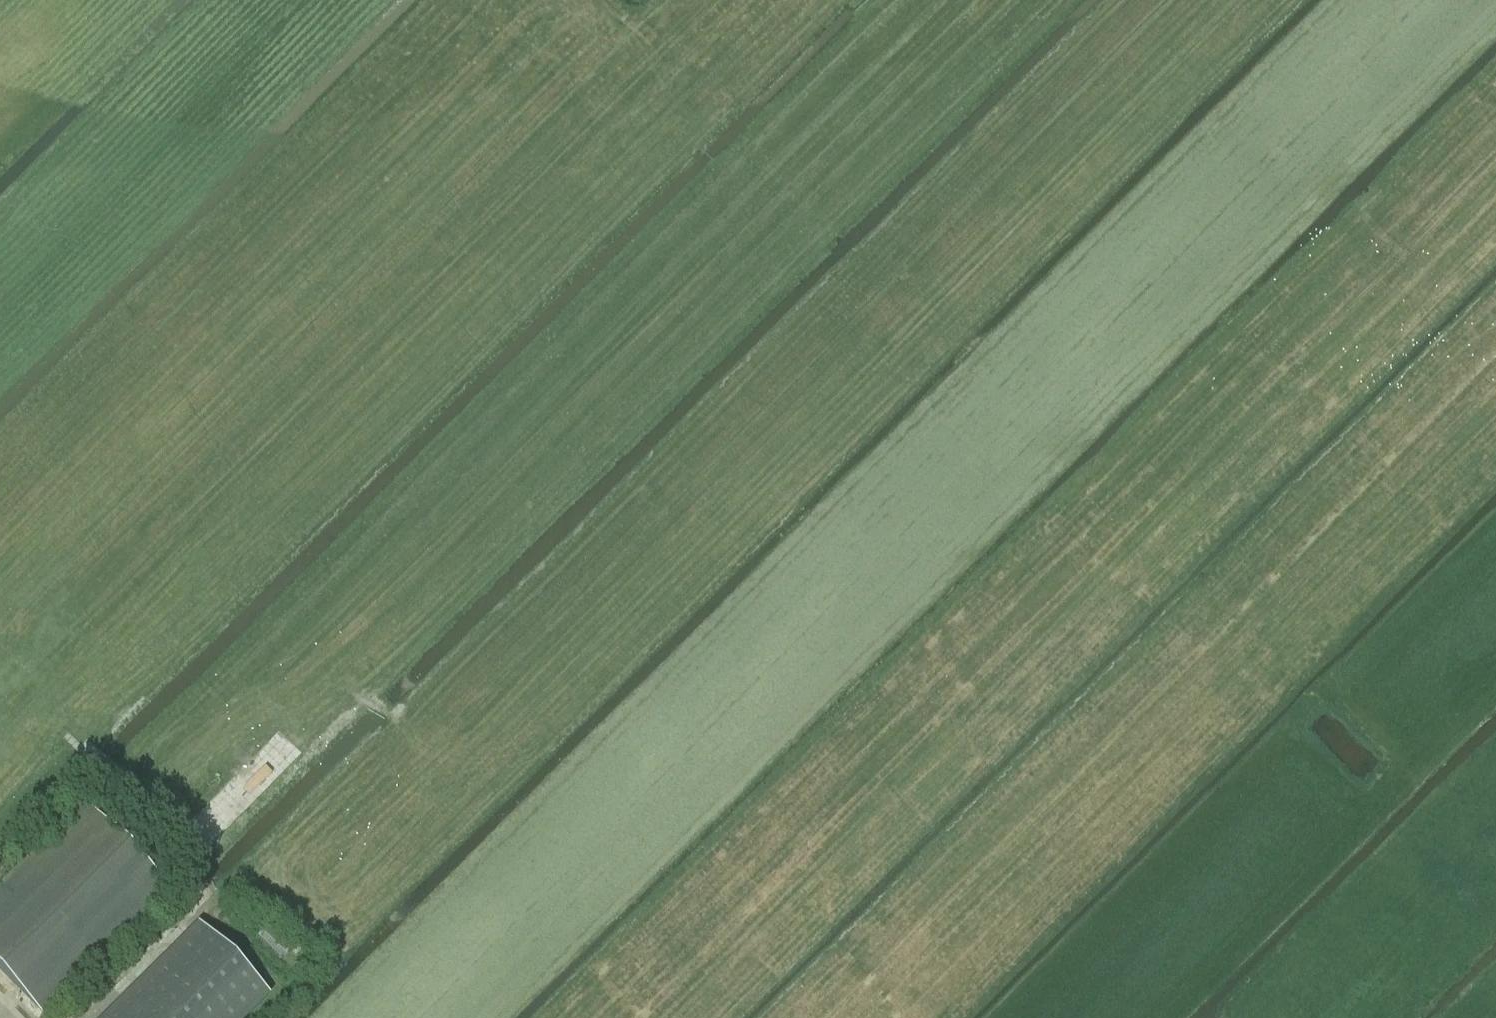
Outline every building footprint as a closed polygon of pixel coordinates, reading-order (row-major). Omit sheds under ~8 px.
[(108,1017),(244,1017),(266,996),(199,929),(108,1017)]
